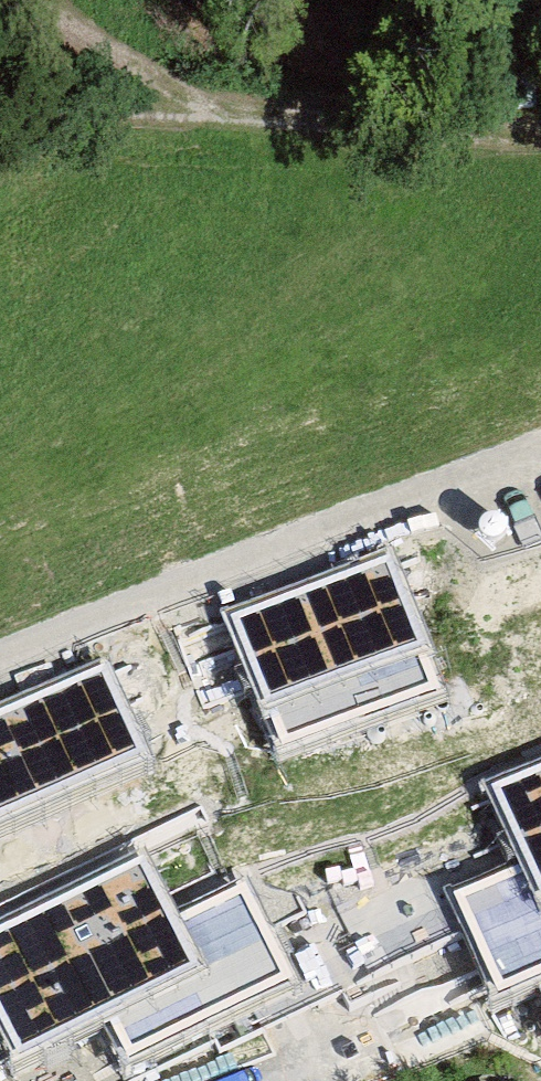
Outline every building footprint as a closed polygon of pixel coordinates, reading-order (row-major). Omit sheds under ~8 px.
[(386,559),(236,615),(283,738),(433,682),(386,559)] [(0,711),(0,811),(143,750),(104,667),(0,711)] [(498,785),(531,860),(457,891),(500,988),(540,970),(540,766),(498,785)] [(0,926),(0,1014),(18,1049),(107,1005),(130,1052),(289,973),(245,885),(174,920),(142,856),(0,926)]
